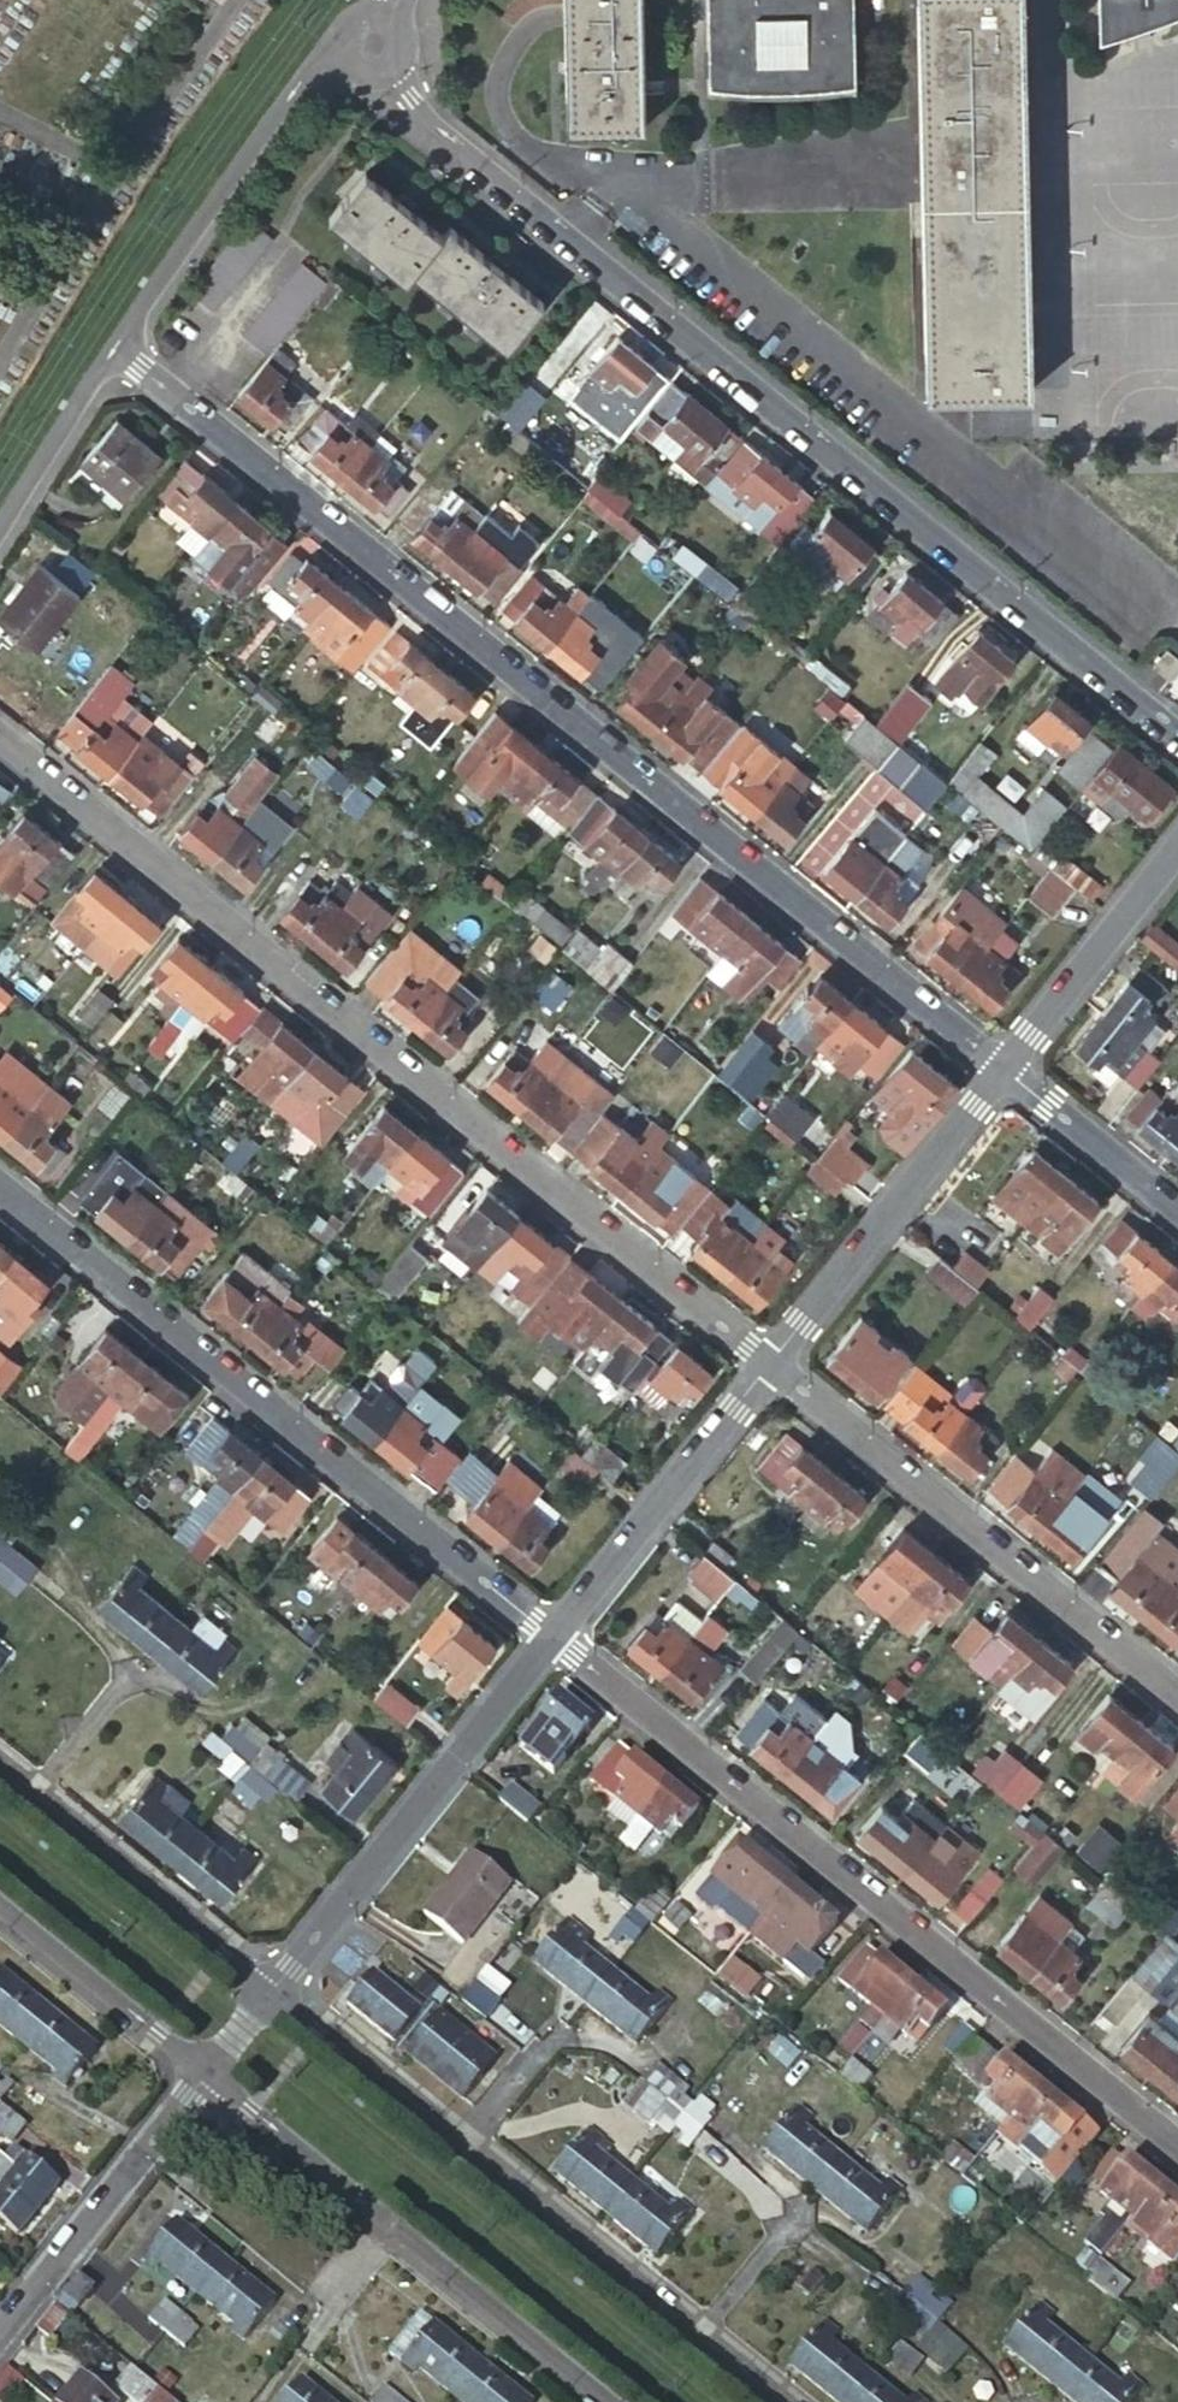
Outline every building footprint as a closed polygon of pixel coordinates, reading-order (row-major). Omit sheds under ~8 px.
[(569,125),(647,123),(646,87),(644,0),(567,0),(567,17),(569,125)] [(710,88),(737,90),(758,91),(769,92),(791,92),(810,91),(819,90),(838,88),(856,86),(855,13),(855,0),(709,0),(710,88)] [(1032,388),(1025,0),(918,0),(926,392),(966,390),(1032,388)] [(1096,48),(1169,20),(1177,16),(1177,0),(1096,0),(1096,48)] [(373,166),(334,212),(409,277),(418,266),(511,344),(548,298),(510,266),(514,261),(499,249),(495,254),(455,221),(448,230),(417,204),(422,198),(409,187),(405,194),(373,166)] [(302,260),(241,331),(266,352),(326,280),(302,260)] [(622,337),(587,380),(637,420),(670,377),(622,337)] [(278,343),(238,391),(283,429),(312,395),(284,371),(295,358),(278,343)] [(690,393),(673,379),(636,424),(653,438),(690,393)] [(730,425),(690,393),(653,438),(692,471),(693,470),(730,425)] [(298,439),(342,475),(370,442),(326,405),(298,439)] [(119,422),(83,464),(125,501),(162,458),(119,422)] [(710,483),(746,439),(730,425),(693,470),(710,483)] [(370,442),(342,475),(388,513),(409,487),(397,477),(409,462),(392,448),(399,440),(382,427),(370,442)] [(778,542),(788,531),(817,497),(746,439),(710,483),(708,485),(778,542)] [(238,501),(187,459),(159,492),(211,534),(238,501)] [(599,474),(589,487),(619,511),(630,499),(599,474)] [(396,519),(444,560),(483,512),(452,485),(436,505),(419,491),(396,519)] [(619,511),(589,487),(581,497),(633,539),(641,529),(619,511)] [(819,498),(791,531),(806,542),(835,510),(819,498)] [(211,534),(198,549),(250,592),(284,551),(269,540),(276,531),(238,501),(211,534)] [(512,532),(485,510),(483,512),(444,560),(491,599),(518,564),(498,548),(512,532)] [(842,582),(859,594),(887,559),(872,546),(875,543),(835,510),(806,542),(848,575),(842,582)] [(291,543),(276,531),(269,540),(284,551),(291,543)] [(656,564),(667,551),(660,545),(649,536),(638,549),(656,564)] [(312,620),(342,584),(309,558),(305,562),(294,554),(268,585),(312,620)] [(0,615),(0,618),(49,659),(69,635),(56,625),(81,594),(42,562),(0,615)] [(523,568),(518,564),(491,599),(495,602),(523,568)] [(917,632),(935,646),(961,614),(908,570),(881,603),(899,618),(894,625),(911,639),(917,632)] [(503,607),(547,644),(576,609),(565,600),(531,572),(503,607)] [(394,626),(342,584),(312,620),(328,633),(340,618),(357,632),(343,645),(340,649),(360,667),(394,626)] [(565,600),(576,609),(589,593),(578,584),(565,600)] [(576,609),(547,644),(591,680),(609,659),(596,649),(581,636),(592,623),(576,609)] [(340,618),(328,633),(343,645),(357,632),(340,618)] [(581,636),(596,649),(607,635),(592,623),(581,636)] [(978,628),(951,662),(969,677),(965,683),(981,697),(1014,657),(978,628)] [(414,703),(443,668),(398,632),(368,666),(414,703)] [(652,727),(679,694),(692,679),(674,664),(682,655),(659,636),(627,676),(634,681),(619,700),(652,727)] [(1153,664),(1170,678),(1177,667),(1177,658),(1166,648),(1153,664)] [(110,667),(58,732),(110,774),(139,739),(106,712),(119,696),(130,682),(110,667)] [(475,695),(443,668),(414,703),(447,730),(475,695)] [(692,679),(679,694),(652,727),(683,753),(684,752),(704,768),(741,723),(707,695),(712,688),(696,674),(692,679)] [(874,722),(896,740),(931,698),(908,680),(874,722)] [(1062,753),(1089,720),(1054,691),(1018,737),(1038,753),(1047,741),(1062,753)] [(144,733),(152,722),(119,696),(106,712),(139,739),(144,733)] [(287,723),(272,711),(257,728),(273,740),(287,723)] [(518,787),(546,752),(496,712),(455,764),(505,804),(518,787)] [(874,722),(864,713),(844,738),(877,764),(896,740),(874,722)] [(1068,758),(1091,730),(1095,725),(1089,720),(1062,753),(1068,758)] [(704,768),(754,810),(793,763),(743,721),(741,723),(704,768)] [(1111,746),(1091,730),(1068,758),(1057,772),(1078,788),(1111,746)] [(162,816),(195,774),(144,733),(139,739),(110,774),(162,816)] [(919,759),(896,740),(877,764),(875,766),(898,785),(919,759)] [(981,740),(947,782),(962,794),(976,776),(995,751),(981,740)] [(1173,789),(1118,743),(1082,789),(1118,819),(1128,807),(1146,822),(1173,789)] [(261,800),(281,774),(276,770),(282,763),(268,750),(262,759),(257,754),(209,816),(200,809),(182,832),(213,857),(241,823),(261,800)] [(546,752),(518,787),(572,830),(599,796),(600,795),(546,752)] [(793,762),(793,763),(754,810),(786,837),(815,802),(799,790),(811,777),(793,762)] [(335,766),(325,778),(342,792),(352,780),(335,766)] [(976,776),(962,794),(982,810),(996,792),(976,776)] [(1023,820),(1012,835),(1030,849),(1064,807),(1042,789),(1022,813),(1020,816),(1023,820)] [(996,792),(982,810),(1000,825),(1012,835),(1023,820),(1020,816),(1022,813),(996,792)] [(611,884),(648,835),(599,796),(572,830),(570,832),(603,859),(591,874),(607,888),(611,884)] [(268,806),(261,800),(241,823),(263,842),(271,833),(256,820),(268,806)] [(857,894),(906,833),(873,806),(872,808),(823,866),(857,894)] [(44,886),(73,851),(26,812),(0,843),(0,878),(16,891),(20,886),(34,898),(44,886)] [(241,823),(213,857),(245,883),(263,861),(253,853),(263,842),(241,823)] [(906,833),(857,894),(888,920),(904,900),(889,887),(899,875),(922,846),(906,833)] [(1001,834),(982,857),(1001,873),(1019,850),(1001,834)] [(681,862),(648,835),(611,884),(627,897),(641,879),(656,892),(681,862)] [(1041,839),(1032,851),(1050,866),(1057,872),(1066,859),(1041,839)] [(1078,889),(1070,882),(1057,872),(1050,866),(1026,895),(1054,918),(1078,889)] [(1078,889),(1092,901),(1104,887),(1080,868),(1070,882),(1078,889)] [(100,929),(128,896),(96,869),(55,918),(77,936),(59,958),(67,965),(98,929),(100,929)] [(915,887),(899,875),(889,887),(904,900),(915,887)] [(311,879),(282,913),(315,940),(353,891),(338,877),(330,886),(327,883),(322,889),(311,879)] [(723,953),(751,920),(719,893),(701,878),(673,913),(707,940),(723,953)] [(348,966),(395,908),(361,882),(353,891),(315,940),(348,966)] [(916,941),(959,977),(987,943),(1000,928),(1004,923),(962,889),(935,922),(933,920),(916,941)] [(161,922),(128,896),(100,929),(102,931),(121,947),(133,956),(161,922)] [(799,958),(751,920),(723,953),(708,973),(742,999),(761,974),(777,986),(799,958)] [(1139,938),(1177,970),(1177,946),(1150,924),(1139,938)] [(446,991),(462,971),(409,928),(366,982),(418,1025),(446,991)] [(987,943),(959,977),(992,1004),(1020,970),(1004,957),(1017,941),(1002,929),(990,944),(987,943)] [(109,962),(121,947),(102,931),(81,956),(88,961),(96,952),(109,962)] [(587,969),(602,951),(578,932),(565,950),(587,969)] [(184,1000),(212,965),(179,938),(162,959),(176,971),(166,985),(175,992),(184,1000)] [(614,990),(634,964),(608,943),(602,951),(587,969),(614,990)] [(176,971),(162,959),(151,973),(166,985),(176,971)] [(169,1018),(148,1044),(161,1055),(197,1012),(230,1038),(258,1003),(212,965),(184,1000),(169,1018)] [(1140,967),(1103,1013),(1138,1041),(1157,1018),(1151,1014),(1170,990),(1140,967)] [(548,969),(531,991),(553,1009),(571,988),(548,969)] [(819,1047),(854,1003),(822,976),(793,1011),(810,1024),(795,1042),(812,1056),(819,1047)] [(135,977),(116,1001),(129,1012),(149,988),(135,977)] [(98,986),(76,1013),(89,1024),(112,997),(98,986)] [(446,991),(418,1025),(449,1050),(487,1003),(471,990),(460,1002),(446,991)] [(169,1018),(184,1000),(175,992),(160,1011),(169,1018)] [(263,1007),(258,1003),(230,1038),(235,1042),(243,1032),(263,1007)] [(886,1028),(854,1003),(819,1047),(850,1072),(858,1063),(879,1037),(886,1028)] [(268,1010),(263,1007),(243,1032),(248,1036),(268,1010)] [(315,1049),(268,1010),(248,1036),(262,1047),(239,1076),(271,1102),(315,1049)] [(1119,1073),(1138,1089),(1161,1060),(1138,1041),(1103,1013),(1076,1046),(1098,1064),(1101,1059),(1103,1060),(1119,1073)] [(564,1053),(573,1041),(558,1028),(545,1045),(560,1057),(564,1053)] [(891,1047),(879,1037),(858,1063),(870,1073),(891,1047)] [(547,1074),(560,1057),(545,1045),(532,1061),(547,1074)] [(515,1047),(505,1059),(521,1073),(532,1061),(515,1047)] [(5,1135),(47,1082),(8,1049),(0,1060),(0,1131),(5,1135)] [(360,1086),(315,1049),(271,1102),(283,1112),(291,1102),(325,1129),(360,1086)] [(960,1088),(913,1051),(875,1098),(894,1115),(884,1127),(887,1138),(907,1155),(960,1088)] [(596,1080),(564,1053),(560,1057),(547,1074),(521,1108),(552,1133),(596,1080)] [(487,1080),(521,1108),(547,1074),(532,1061),(521,1073),(505,1059),(487,1080)] [(1103,1060),(1093,1072),(1109,1085),(1119,1073),(1103,1060)] [(5,1135),(39,1163),(56,1143),(45,1134),(70,1101),(47,1082),(5,1135)] [(366,1091),(360,1086),(325,1129),(291,1102),(283,1112),(323,1145),(366,1091)] [(1129,1117),(1140,1126),(1163,1098),(1152,1089),(1129,1117)] [(1173,1152),(1177,1145),(1177,1099),(1168,1091),(1163,1098),(1140,1126),(1173,1152)] [(785,1094),(770,1114),(801,1138),(817,1119),(785,1094)] [(390,1167),(418,1133),(386,1106),(348,1153),(365,1167),(357,1176),(373,1189),(380,1179),(390,1167)] [(580,1155),(591,1164),(607,1143),(612,1138),(601,1129),(580,1155)] [(659,1146),(660,1144),(644,1130),(633,1144),(623,1156),(607,1143),(591,1164),(623,1191),(659,1146)] [(623,1156),(633,1144),(617,1131),(612,1138),(607,1143),(623,1156)] [(464,1172),(418,1133),(390,1167),(404,1178),(405,1179),(422,1193),(414,1203),(428,1216),(464,1172)] [(836,1137),(817,1156),(847,1180),(853,1185),(869,1165),(836,1137)] [(68,1154),(56,1143),(39,1163),(52,1174),(68,1154)] [(711,1186),(659,1146),(623,1191),(676,1233),(684,1223),(697,1204),(711,1186)] [(1028,1223),(1068,1174),(1035,1147),(995,1197),(1028,1223)] [(847,1180),(817,1156),(805,1171),(835,1195),(847,1180)] [(404,1178),(390,1167),(380,1179),(394,1190),(404,1178)] [(1101,1201),(1068,1174),(1028,1223),(1062,1249),(1101,1201)] [(85,1199),(99,1211),(116,1191),(102,1179),(85,1199)] [(99,1211),(130,1236),(157,1202),(136,1184),(123,1198),(116,1191),(99,1211)] [(729,1200),(711,1186),(697,1204),(684,1223),(701,1236),(691,1247),(725,1275),(751,1241),(718,1213),(729,1200)] [(222,1234),(167,1190),(157,1202),(130,1236),(175,1273),(202,1239),(212,1247),(222,1234)] [(491,1250),(519,1216),(488,1190),(445,1242),(476,1268),(481,1262),(491,1250)] [(314,1207),(303,1220),(327,1240),(345,1220),(335,1212),(327,1219),(314,1207)] [(491,1250),(481,1262),(498,1277),(531,1303),(570,1257),(519,1216),(491,1250)] [(1132,1304),(1170,1257),(1125,1221),(1099,1251),(1128,1274),(1114,1291),(1131,1305),(1132,1304)] [(765,1223),(751,1241),(725,1275),(758,1302),(785,1267),(768,1254),(782,1237),(765,1223)] [(952,1241),(940,1257),(977,1287),(990,1271),(952,1241)] [(13,1253),(0,1242),(0,1270),(13,1253)] [(940,1257),(926,1246),(915,1261),(965,1302),(977,1287),(940,1257)] [(290,1291),(293,1288),(246,1249),(206,1296),(254,1336),(281,1303),(290,1291)] [(19,1293),(26,1299),(43,1278),(13,1253),(0,1270),(0,1315),(19,1293)] [(414,1266),(400,1256),(376,1285),(390,1296),(414,1266)] [(585,1349),(623,1301),(592,1275),(591,1275),(570,1257),(531,1303),(520,1317),(533,1329),(545,1315),(585,1349)] [(1170,1257),(1132,1304),(1147,1316),(1157,1304),(1174,1318),(1177,1313),(1177,1264),(1170,1257)] [(1054,1298),(1040,1287),(1015,1317),(1029,1329),(1054,1298)] [(304,1302),(290,1291),(281,1303),(295,1314),(304,1302)] [(654,1326),(623,1301),(585,1349),(582,1353),(598,1366),(628,1329),(642,1341),(654,1326)] [(281,1303),(254,1336),(300,1376),(319,1353),(309,1344),(318,1334),(295,1314),(281,1303)] [(520,1317),(517,1321),(530,1332),(533,1329),(520,1317)] [(862,1317),(827,1359),(877,1399),(911,1357),(862,1317)] [(103,1398),(138,1354),(106,1329),(88,1349),(99,1357),(81,1380),(103,1398)] [(660,1367),(655,1362),(646,1373),(649,1375),(638,1388),(660,1405),(669,1393),(684,1407),(710,1373),(677,1346),(660,1367)] [(1071,1346),(1063,1356),(1080,1370),(1088,1360),(1071,1346)] [(18,1364),(0,1350),(0,1385),(18,1364)] [(188,1394),(138,1354),(103,1398),(86,1418),(99,1429),(124,1399),(160,1428),(188,1394)] [(630,1354),(610,1379),(626,1392),(646,1367),(630,1354)] [(1088,1360),(1080,1370),(1102,1389),(1110,1378),(1088,1360)] [(916,1365),(885,1405),(937,1447),(963,1413),(977,1395),(961,1383),(953,1393),(916,1365)] [(394,1372),(383,1385),(404,1403),(415,1389),(394,1372)] [(337,1405),(378,1439),(406,1405),(404,1403),(383,1385),(376,1380),(365,1393),(354,1385),(337,1405)] [(406,1405),(378,1439),(411,1465),(437,1487),(462,1457),(439,1438),(459,1415),(421,1386),(406,1405)] [(963,1413),(937,1447),(969,1473),(996,1440),(963,1413)] [(211,1447),(228,1427),(212,1416),(185,1450),(199,1462),(211,1447)] [(233,1488),(261,1454),(228,1427),(211,1447),(223,1457),(211,1471),(233,1488)] [(1156,1432),(1136,1457),(1163,1479),(1177,1459),(1177,1450),(1156,1432)] [(807,1506),(835,1472),(790,1435),(762,1470),(807,1506)] [(596,1437),(583,1453),(601,1468),(614,1479),(628,1462),(596,1437)] [(583,1453),(575,1447),(561,1463),(587,1484),(601,1468),(583,1453)] [(1065,1448),(1043,1476),(1064,1493),(1071,1488),(1088,1467),(1087,1466),(1073,1455),(1065,1448)] [(543,1484),(511,1457),(498,1473),(474,1453),(453,1478),(477,1498),(468,1509),(500,1536),(536,1493),(543,1484)] [(233,1488),(202,1526),(216,1539),(227,1526),(248,1501),(255,1507),(283,1531),(311,1496),(261,1454),(233,1488)] [(991,1489),(1041,1530),(1068,1496),(1064,1493),(1043,1476),(1019,1456),(991,1489)] [(867,1498),(835,1472),(807,1506),(824,1520),(835,1506),(851,1519),(867,1498)] [(1068,1496),(1041,1530),(1073,1556),(1117,1500),(1084,1475),(1068,1496)] [(1135,1521),(1147,1530),(1162,1512),(1169,1517),(1177,1505),(1160,1490),(1135,1521)] [(536,1493),(500,1536),(532,1564),(550,1542),(539,1533),(558,1510),(536,1493)] [(235,1532),(255,1507),(248,1501),(227,1526),(235,1532)] [(327,1608),(336,1616),(357,1589),(384,1554),(337,1515),(309,1550),(335,1570),(325,1582),(339,1594),(327,1608)] [(878,1575),(905,1597),(910,1590),(894,1576),(905,1563),(890,1550),(906,1530),(894,1519),(844,1579),(859,1591),(864,1584),(869,1588),(878,1575)] [(910,1590),(938,1555),(906,1530),(890,1550),(905,1563),(894,1576),(910,1590)] [(3,1558),(13,1545),(0,1534),(0,1555),(3,1558)] [(13,1545),(3,1558),(31,1580),(41,1568),(13,1545)] [(715,1545),(708,1554),(723,1567),(730,1558),(715,1545)] [(1166,1576),(1177,1560),(1177,1556),(1167,1547),(1152,1565),(1166,1576)] [(1138,1553),(1128,1566),(1143,1578),(1152,1565),(1138,1553)] [(417,1581),(384,1554),(357,1589),(390,1615),(417,1581)] [(723,1567),(708,1554),(690,1576),(719,1600),(737,1578),(723,1567)] [(971,1582),(938,1555),(910,1590),(905,1597),(891,1616),(909,1631),(930,1604),(929,1603),(939,1590),(954,1603),(971,1582)] [(20,1593),(31,1580),(3,1558),(0,1561),(0,1576),(20,1593)] [(101,1606),(152,1648),(179,1614),(142,1585),(150,1575),(136,1563),(101,1606)] [(1110,1586),(1144,1613),(1170,1579),(1166,1576),(1152,1565),(1143,1578),(1128,1566),(1126,1565),(1110,1586)] [(1170,1579),(1177,1585),(1177,1568),(1170,1579)] [(1144,1613),(1175,1638),(1177,1635),(1177,1585),(1170,1579),(1144,1613)] [(630,1643),(663,1670),(704,1619),(682,1600),(668,1617),(658,1609),(630,1643)] [(496,1644),(451,1608),(419,1647),(430,1656),(434,1651),(456,1669),(447,1679),(459,1689),(496,1644)] [(704,1619),(663,1670),(705,1705),(732,1669),(703,1645),(716,1629),(721,1622),(709,1613),(704,1619)] [(977,1614),(953,1643),(1003,1684),(1041,1638),(1010,1613),(996,1630),(977,1614)] [(179,1614),(152,1648),(206,1692),(241,1649),(226,1637),(219,1647),(179,1614)] [(756,1652),(772,1665),(801,1631),(786,1618),(756,1652)] [(703,1645),(732,1669),(745,1653),(716,1629),(703,1645)] [(1072,1664),(1041,1638),(1003,1684),(999,1689),(1035,1718),(1048,1701),(1045,1698),(1072,1664)] [(9,1655),(0,1648),(0,1666),(9,1655)] [(388,1681),(376,1697),(408,1723),(421,1707),(388,1681)] [(1117,1754),(1143,1721),(1110,1694),(1080,1733),(1096,1747),(1101,1741),(1117,1754)] [(593,1724),(559,1698),(520,1746),(531,1754),(542,1740),(565,1759),(593,1724)] [(741,1735),(786,1771),(815,1737),(769,1700),(741,1735)] [(1175,1746),(1143,1721),(1117,1754),(1116,1755),(1132,1768),(1142,1755),(1158,1768),(1175,1746)] [(235,1722),(225,1734),(253,1757),(263,1745),(235,1722)] [(815,1737),(833,1752),(843,1740),(826,1724),(815,1737)] [(355,1749),(348,1757),(324,1786),(358,1815),(401,1763),(356,1726),(345,1740),(355,1749)] [(214,1730),(206,1740),(225,1755),(233,1745),(214,1730)] [(921,1732),(906,1750),(943,1779),(938,1785),(963,1805),(982,1781),(921,1732)] [(1096,1747),(1080,1733),(1072,1743),(1105,1768),(1116,1755),(1117,1754),(1101,1741),(1096,1747)] [(815,1737),(786,1771),(818,1797),(834,1809),(861,1775),(833,1752),(815,1737)] [(275,1749),(277,1747),(268,1739),(263,1745),(253,1757),(251,1760),(268,1773),(284,1755),(275,1749)] [(338,1748),(348,1757),(355,1749),(345,1740),(338,1748)] [(998,1742),(975,1772),(984,1780),(1008,1750),(998,1742)] [(251,1760),(233,1745),(225,1755),(218,1764),(226,1771),(233,1762),(243,1770),(251,1760)] [(571,1802),(618,1842),(638,1817),(665,1784),(617,1745),(571,1802)] [(279,1782),(300,1799),(316,1779),(277,1747),(275,1749),(284,1755),(268,1773),(279,1782)] [(1008,1750),(984,1780),(1000,1792),(1024,1763),(1008,1750)] [(1137,1794),(1158,1768),(1142,1755),(1132,1768),(1116,1755),(1105,1768),(1137,1794)] [(243,1770),(241,1772),(269,1795),(279,1782),(268,1773),(251,1760),(243,1770)] [(1044,1780),(1024,1763),(1000,1792),(1021,1810),(1044,1780)] [(120,1817),(172,1859),(197,1827),(160,1797),(170,1785),(155,1773),(120,1817)] [(696,1809),(665,1784),(638,1817),(651,1829),(658,1834),(669,1820),(680,1829),(696,1809)] [(513,1785),(501,1800),(532,1825),(544,1810),(513,1785)] [(860,1831),(908,1870),(947,1823),(914,1797),(904,1810),(914,1818),(904,1831),(894,1824),(898,1819),(881,1805),(860,1831)] [(1047,1830),(1023,1812),(1020,1816),(1015,1812),(1006,1823),(1034,1845),(1047,1830)] [(638,1817),(618,1842),(631,1852),(651,1829),(638,1817)] [(947,1823),(908,1870),(941,1897),(969,1862),(967,1860),(977,1847),(947,1823)] [(197,1827),(172,1859),(223,1901),(258,1857),(243,1844),(233,1857),(197,1827)] [(1034,1845),(1015,1868),(1033,1883),(1065,1846),(1047,1830),(1034,1845)] [(1082,1835),(1073,1847),(1103,1872),(1122,1848),(1103,1833),(1094,1844),(1082,1835)] [(761,1920),(790,1884),(739,1843),(709,1879),(761,1920)] [(477,1853),(463,1871),(469,1876),(484,1858),(477,1853)] [(469,1876),(463,1871),(428,1914),(468,1945),(519,1885),(484,1858),(469,1876)] [(955,1908),(970,1920),(1005,1879),(990,1867),(955,1908)] [(1135,1903),(1107,1880),(1089,1902),(1118,1925),(1135,1903)] [(761,1920),(748,1936),(777,1960),(791,1943),(811,1960),(839,1924),(790,1884),(761,1920)] [(637,1911),(655,1925),(675,1901),(657,1887),(637,1911)] [(999,1944),(1032,1971),(1073,1921),(1040,1894),(999,1944)] [(1153,1917),(1167,1929),(1175,1935),(1177,1932),(1177,1916),(1163,1905),(1153,1917)] [(532,1960),(586,2003),(612,1971),(583,1947),(574,1941),(582,1930),(566,1917),(532,1960)] [(628,1952),(644,1933),(624,1918),(609,1937),(617,1944),(628,1952)] [(1073,1921),(1032,1971),(1065,1998),(1082,1976),(1070,1967),(1081,1954),(1074,1948),(1087,1932),(1073,1921)] [(591,1937),(582,1930),(574,1941),(583,1947),(591,1937)] [(1135,1974),(1149,1985),(1173,2004),(1161,2018),(1149,2008),(1128,2036),(1121,2044),(1155,2071),(1177,2043),(1177,1940),(1168,1932),(1135,1974)] [(617,1966),(628,1952),(617,1944),(605,1957),(617,1966)] [(886,2019),(914,1984),(867,1946),(839,1981),(873,2009),(886,2019)] [(714,1977),(742,2002),(759,1982),(731,1958),(714,1977)] [(50,2007),(1,1966),(0,1967),(0,2023),(22,2042),(50,2007)] [(612,1971),(586,2003),(638,2044),(671,2002),(657,1990),(648,2001),(612,1971)] [(414,2058),(447,2016),(441,2011),(434,2020),(422,2010),(375,1972),(348,2004),(397,2043),(400,2038),(412,2047),(407,2052),(414,2058)] [(1133,1972),(1092,2022),(1110,2035),(1116,2027),(1138,1999),(1149,1985),(1135,1974),(1133,1972)] [(945,2010),(914,1984),(886,2019),(899,2031),(917,2045),(945,2010)] [(477,1985),(465,2001),(488,2020),(500,2004),(477,1985)] [(1138,1999),(1116,2027),(1128,2036),(1149,2008),(1138,1999)] [(434,2020),(441,2011),(429,2001),(422,2010),(434,2020)] [(100,2047),(50,2007),(22,2042),(58,2072),(54,2076),(67,2087),(100,2047)] [(878,2029),(886,2019),(873,2009),(862,2023),(875,2033),(878,2029)] [(490,2052),(447,2016),(414,2058),(462,2098),(482,2074),(476,2069),(490,2052)] [(899,2031),(886,2019),(878,2029),(891,2040),(899,2031)] [(962,2023),(942,2048),(953,2058),(974,2033),(962,2023)] [(842,2053),(853,2060),(871,2038),(861,2030),(842,2053)] [(990,2079),(1006,2059),(978,2037),(953,2068),(985,2093),(993,2101),(1003,2090),(990,2079)] [(403,2057),(407,2052),(412,2047),(400,2038),(397,2043),(392,2048),(403,2057)] [(1155,2071),(1177,2090),(1177,2043),(1155,2071)] [(497,2058),(490,2052),(476,2069),(482,2074),(497,2058)] [(1009,2119),(1037,2085),(1006,2059),(990,2079),(1003,2090),(993,2101),(991,2104),(1009,2119)] [(643,2080),(667,2100),(675,2089),(683,2080),(658,2061),(643,2080)] [(16,2083),(8,2076),(2,2084),(0,2082),(0,2101),(1,2102),(16,2083)] [(1,2102),(27,2123),(48,2099),(20,2077),(16,2083),(1,2102)] [(675,2089),(685,2097),(692,2087),(683,2080),(675,2089)] [(1091,2129),(1037,2085),(1009,2119),(1027,2134),(1030,2136),(1034,2132),(1067,2159),(1091,2129)] [(660,2110),(667,2101),(646,2086),(629,2108),(649,2123),(653,2119),(660,2110)] [(667,2101),(686,2115),(694,2105),(685,2097),(675,2089),(667,2100),(667,2101)] [(993,2101),(985,2093),(975,2105),(1002,2128),(1009,2119),(991,2104),(993,2101)] [(678,2125),(686,2115),(667,2101),(660,2110),(667,2116),(678,2125)] [(1,2102),(0,2103),(0,2131),(12,2141),(27,2123),(1,2102)] [(686,2115),(704,2129),(706,2127),(720,2110),(712,2104),(704,2113),(694,2105),(686,2115)] [(814,2193),(840,2162),(802,2128),(812,2117),(798,2105),(762,2148),(814,2193)] [(660,2125),(667,2116),(660,2110),(653,2119),(660,2125)] [(720,2110),(706,2127),(731,2150),(746,2133),(720,2110)] [(696,2140),(704,2129),(686,2115),(678,2125),(688,2134),(696,2140)] [(671,2133),(678,2125),(667,2116),(660,2125),(671,2133)] [(1027,2134),(1009,2119),(1002,2128),(1000,2130),(1019,2144),(1027,2134)] [(554,2168),(607,2211),(632,2180),(603,2156),(611,2145),(588,2127),(554,2168)] [(688,2149),(696,2140),(688,2134),(680,2142),(688,2149)] [(995,2137),(967,2172),(980,2182),(1008,2147),(995,2137)] [(6,2159),(17,2168),(0,2188),(0,2221),(16,2234),(61,2180),(18,2145),(6,2159)] [(1103,2191),(1127,2162),(1113,2149),(1088,2179),(1103,2191)] [(1134,2220),(1162,2185),(1129,2160),(1127,2162),(1103,2191),(1101,2193),(1114,2204),(1134,2220)] [(875,2192),(840,2162),(814,2193),(863,2236),(899,2194),(884,2181),(875,2192)] [(632,2180),(607,2211),(658,2253),(693,2212),(676,2199),(668,2209),(632,2180)] [(1162,2185),(1134,2220),(1177,2256),(1177,2199),(1162,2185)] [(1106,2214),(1125,2230),(1134,2220),(1114,2204),(1106,2214)] [(200,2295),(227,2261),(178,2220),(144,2258),(157,2270),(163,2263),(200,2295)] [(277,2304),(227,2261),(200,2295),(236,2325),(231,2330),(245,2343),(277,2304)] [(875,2277),(898,2297),(904,2289),(911,2281),(888,2261),(875,2277)] [(97,2288),(81,2274),(66,2292),(81,2305),(97,2288)] [(912,2296),(921,2286),(912,2279),(911,2281),(904,2289),(912,2296)] [(898,2297),(896,2299),(917,2316),(927,2305),(934,2297),(921,2286),(912,2296),(904,2289),(898,2297)] [(151,2319),(169,2334),(183,2315),(166,2301),(151,2319)] [(53,2338),(72,2315),(58,2303),(39,2327),(53,2338)] [(1003,2346),(1055,2389),(1083,2355),(1046,2324),(1054,2315),(1039,2303),(1003,2346)] [(935,2313),(944,2320),(950,2311),(943,2304),(935,2313)] [(927,2305),(917,2316),(934,2330),(944,2320),(935,2313),(927,2305)] [(886,2311),(883,2314),(879,2319),(888,2326),(895,2318),(886,2311)] [(422,2313),(390,2352),(402,2362),(434,2323),(422,2313)] [(169,2334),(151,2319),(145,2315),(136,2327),(159,2345),(169,2334)] [(183,2315),(169,2334),(188,2349),(202,2331),(183,2315)] [(917,2316),(907,2328),(916,2335),(924,2342),(934,2330),(917,2316)] [(841,2401),(845,2401),(870,2372),(831,2341),(839,2331),(825,2321),(791,2362),(841,2401)] [(460,2398),(487,2365),(434,2323),(402,2362),(414,2372),(420,2366),(460,2398)] [(924,2342),(916,2335),(911,2342),(919,2350),(924,2342)] [(942,2339),(922,2364),(936,2374),(955,2350),(942,2339)] [(1055,2389),(1072,2401),(1130,2401),(1142,2388),(1126,2374),(1117,2385),(1083,2355),(1055,2389)] [(0,2375),(0,2400),(3,2401),(9,2401),(27,2380),(8,2365),(0,2375)] [(140,2370),(134,2365),(117,2387),(136,2401),(150,2401),(161,2387),(140,2370)] [(487,2365),(460,2398),(464,2401),(533,2401),(487,2365)] [(845,2401),(906,2401),(870,2372),(845,2401)] [(352,2392),(365,2401),(402,2401),(366,2374),(352,2392)] [(63,2401),(118,2401),(84,2375),(63,2401)] [(284,2401),(328,2401),(302,2380),(284,2401)] [(161,2387),(150,2401),(179,2401),(161,2387)] [(194,2401),(214,2401),(217,2398),(205,2388),(194,2401)] [(916,2393),(909,2401),(927,2401),(916,2393)]
